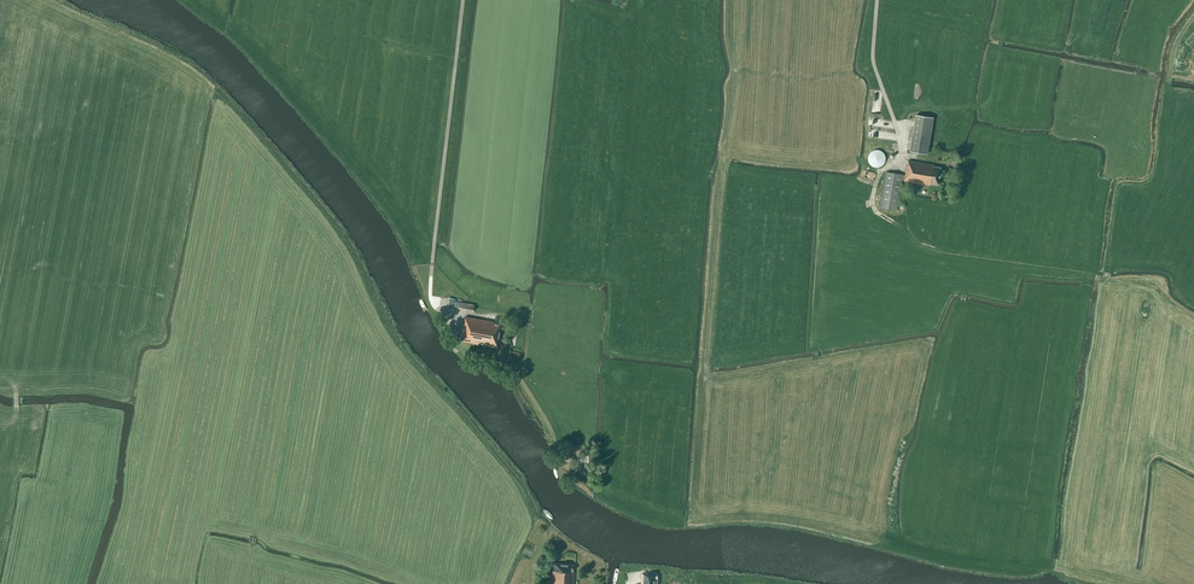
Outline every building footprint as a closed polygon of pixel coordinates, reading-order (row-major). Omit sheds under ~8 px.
[(910,151),(928,154),(934,117),(915,115),(910,151)] [(878,150),(876,150),(875,150),(874,150),(873,151),(872,151),(871,152),(870,153),(869,154),(869,155),(869,156),(868,156),(868,157),(868,158),(868,159),(868,160),(868,161),(868,162),(869,163),(870,164),(870,165),(871,165),(871,166),(872,166),(873,167),(874,167),(875,167),(876,167),(876,168),(877,168),(878,168),(878,167),(879,167),(880,167),(881,166),(882,166),(882,165),(883,165),(884,164),(884,163),(885,162),(885,161),(885,160),(885,159),(885,158),(885,157),(885,156),(885,155),(884,154),(884,153),(883,153),(883,152),(882,152),(881,151),(880,151),(879,150),(878,150)] [(905,175),(903,175),(903,174),(886,172),(880,207),(897,210),(902,180),(904,180),(904,181),(930,185),(930,183),(939,185),(940,178),(941,174),(940,174),(941,168),(933,166),(933,165),(909,161),(908,165),(907,165),(905,175)] [(458,309),(473,312),(474,304),(459,302),(458,309)] [(463,322),(460,340),(497,348),(501,324),(493,322),(465,316),(464,322),(463,322)] [(566,449),(565,459),(573,459),(573,454),(580,454),(580,451),(589,452),(589,446),(570,445),(570,449),(566,449)] [(574,572),(573,572),(573,564),(553,563),(551,583),(573,583),(574,572)]
